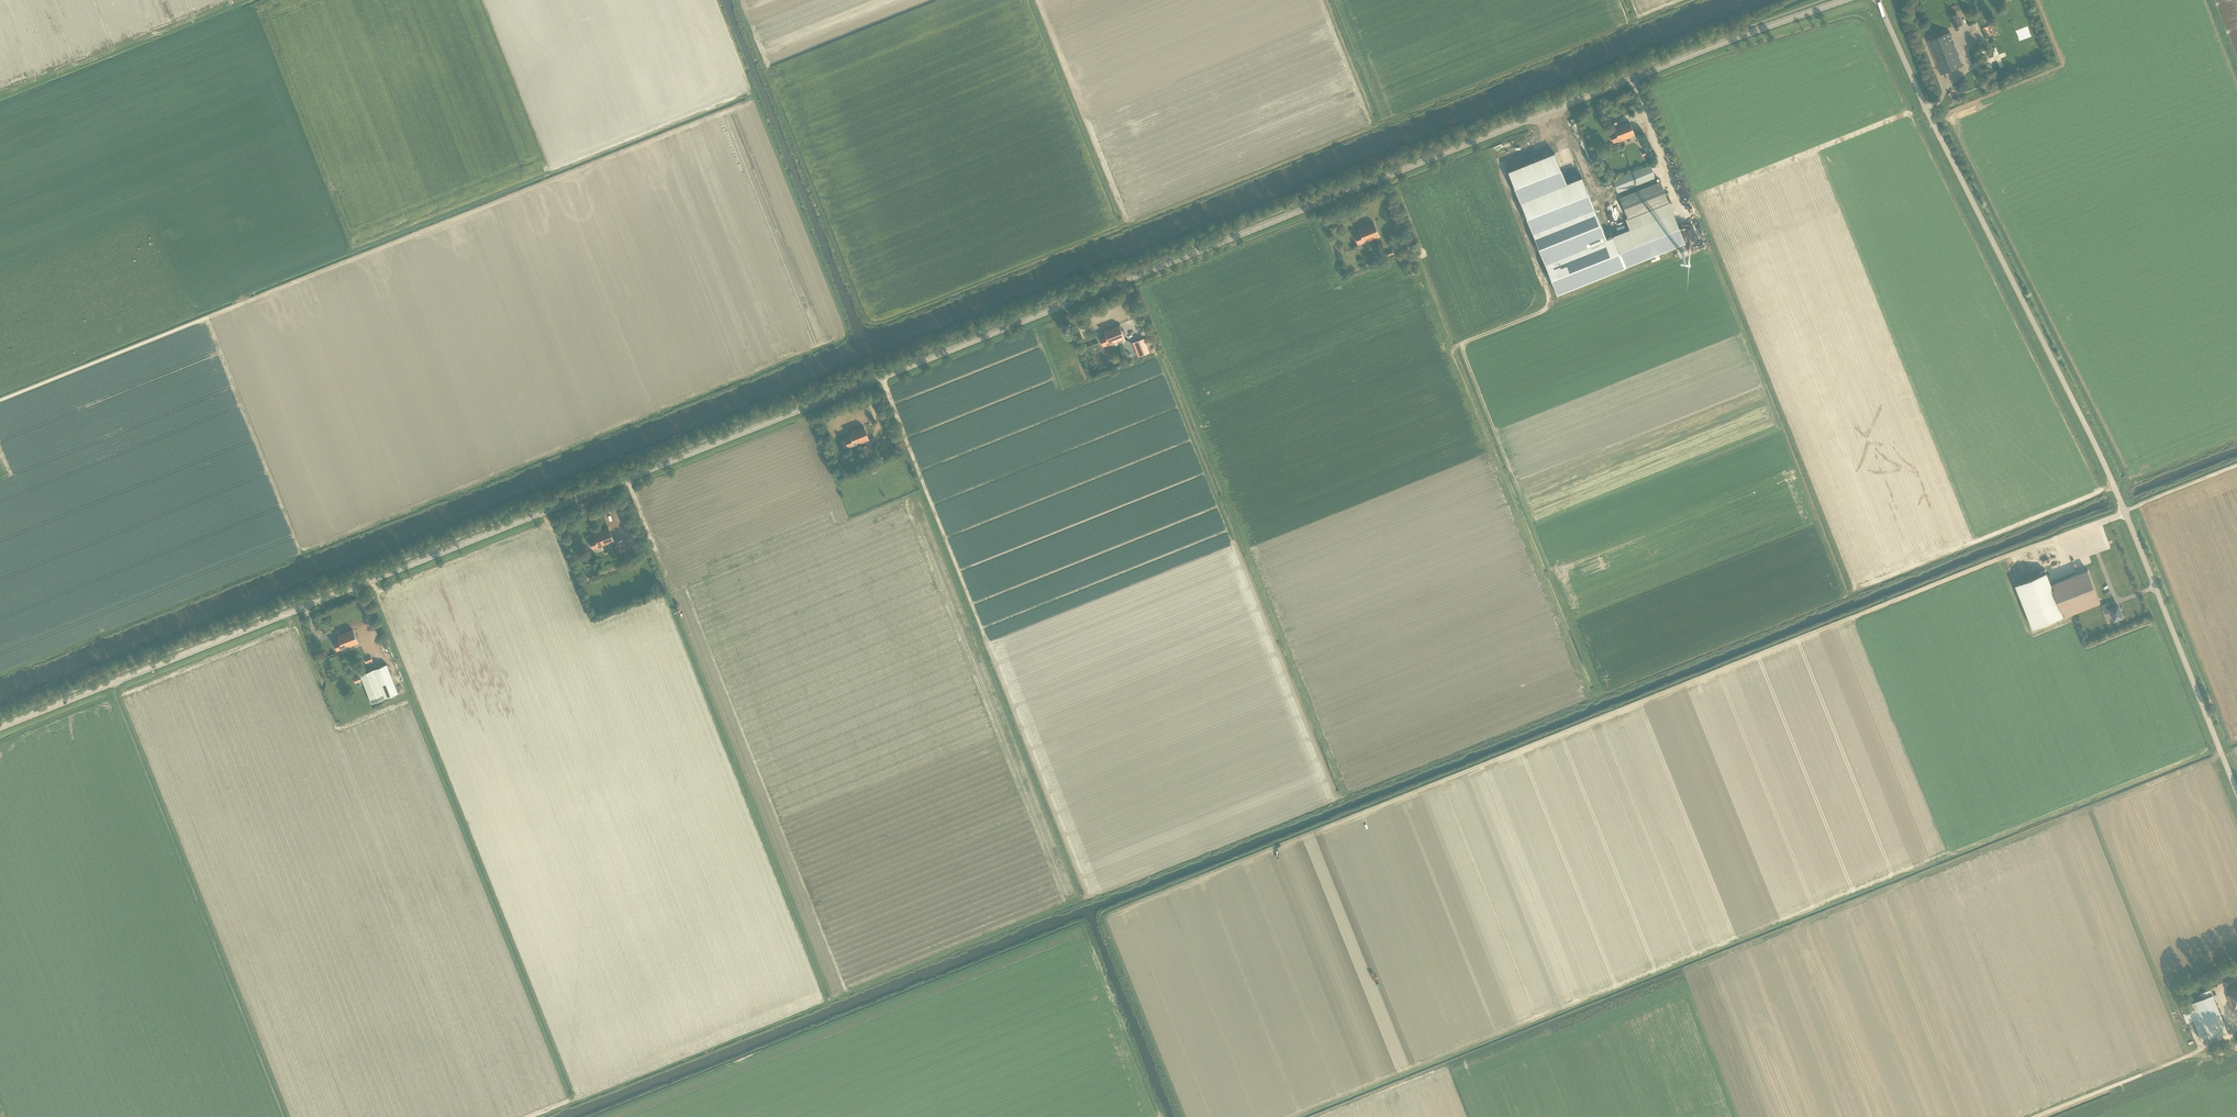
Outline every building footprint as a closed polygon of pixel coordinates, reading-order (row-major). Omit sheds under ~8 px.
[(1960,29),(1959,26),(1964,24),(1962,20),(1961,20),(1958,13),(1950,16),(1955,28),(1956,31),(1960,29)] [(1993,36),(1989,25),(1983,28),(1987,38),(1993,36)] [(1927,41),(1941,75),(1964,65),(1951,32),(1927,41)] [(1610,134),(1614,143),(1618,141),(1619,142),(1635,135),(1630,121),(1615,127),(1616,132),(1610,134)] [(1624,268),(1612,237),(1611,234),(1604,237),(1580,176),(1566,181),(1553,149),(1506,168),(1557,294),(1572,288),(1624,268)] [(1657,168),(1655,163),(1613,180),(1618,193),(1655,178),(1652,170),(1657,168)] [(1669,202),(1662,184),(1660,182),(1622,197),(1621,194),(1619,195),(1620,198),(1628,218),(1625,219),(1630,230),(1612,237),(1624,268),(1651,257),(1653,261),(1661,258),(1659,253),(1686,243),(1673,212),(1669,202)] [(1355,235),(1358,244),(1363,242),(1363,243),(1380,237),(1375,223),(1359,229),(1361,233),(1355,235)] [(1388,258),(1388,256),(1394,254),(1392,250),(1386,253),(1376,257),(1378,262),(1388,258)] [(1100,337),(1104,346),(1109,344),(1109,345),(1126,339),(1120,325),(1105,331),(1106,335),(1100,337)] [(1135,342),(1140,356),(1150,352),(1145,338),(1135,342)] [(1099,350),(1092,353),(1097,366),(1104,364),(1099,350)] [(845,439),(848,447),(852,446),(853,446),(869,440),(864,426),(849,432),(850,437),(845,439)] [(861,445),(865,455),(869,454),(865,443),(861,445)] [(590,541),(593,549),(598,548),(614,541),(608,528),(593,535),(595,539),(590,541)] [(2079,571),(2052,581),(2054,586),(2052,587),(2046,573),(2016,585),(2033,628),(2063,616),(2061,611),(2064,610),(2066,615),(2101,601),(2088,570),(2080,573),(2079,571)] [(2114,620),(2123,617),(2118,606),(2110,609),(2108,603),(2102,606),(2105,614),(2111,611),(2114,620)] [(333,642),(337,651),(341,649),(342,650),(358,643),(353,629),(338,635),(340,640),(333,642)] [(371,703),(398,693),(387,664),(360,674),(361,676),(358,677),(359,681),(362,680),(371,703)] [(2227,989),(2229,995),(2227,996),(2233,1011),(2236,1010),(2236,985),(2227,989)] [(2187,1005),(2182,1007),(2188,1023),(2194,1020),(2202,1041),(2228,1031),(2213,994),(2213,995),(2211,989),(2200,993),(2202,999),(2187,1005)]
